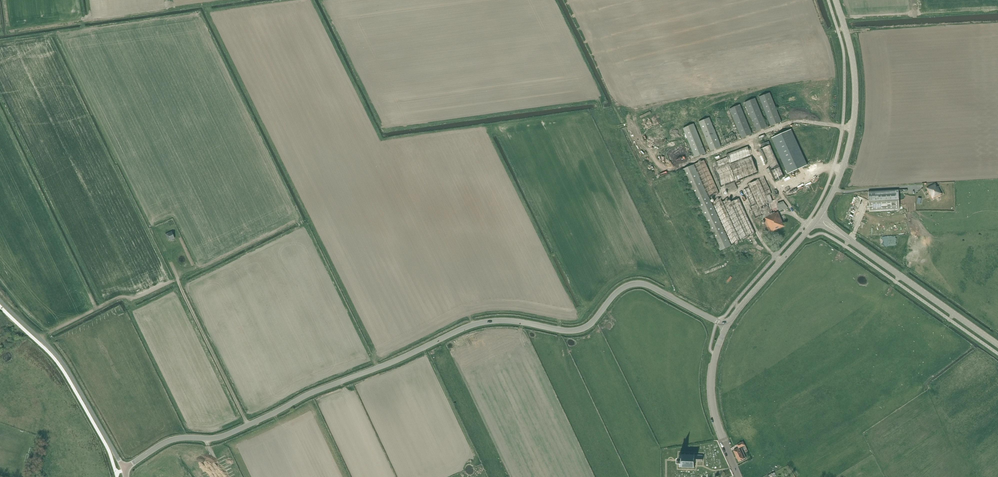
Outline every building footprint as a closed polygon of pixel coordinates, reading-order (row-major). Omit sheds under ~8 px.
[(779,116),(770,93),(759,97),(771,126),(782,122),(779,116)] [(767,127),(755,98),(745,102),(757,132),(767,127)] [(752,134),(740,104),(730,109),(742,138),(752,134)] [(710,117),(699,122),(711,151),(722,147),(710,117)] [(694,124),(683,128),(695,158),(705,153),(694,124)] [(772,138),(788,174),(807,165),(791,129),(777,136),(772,138)] [(762,148),(761,149),(767,164),(769,168),(766,169),(768,173),(771,172),(775,181),(785,177),(770,144),(770,145),(769,141),(761,144),(762,148)] [(718,167),(715,168),(716,170),(715,171),(721,187),(725,186),(735,182),(759,173),(748,146),(727,155),(728,157),(716,162),(718,167)] [(704,160),(682,170),(719,250),(756,233),(739,198),(728,203),(727,200),(723,202),(721,198),(712,203),(710,198),(719,193),(704,160)] [(749,188),(744,190),(745,192),(751,207),(750,207),(752,211),(750,211),(752,215),(753,214),(755,218),(762,216),(769,232),(771,231),(771,232),(784,226),(778,212),(777,211),(769,214),(765,203),(773,201),(770,195),(772,194),(764,177),(759,180),(748,185),(749,188)] [(735,182),(725,186),(728,193),(737,189),(735,182)] [(935,183),(927,188),(933,199),(942,194),(939,187),(937,187),(935,183)] [(868,191),(870,212),(900,210),(899,190),(868,191)] [(773,201),(765,203),(769,214),(777,211),(780,211),(777,203),(776,199),(773,201)] [(784,201),(777,203),(780,211),(788,208),(784,201)] [(172,231),(165,234),(169,241),(175,238),(172,231)] [(739,448),(733,451),(739,461),(746,458),(740,447),(744,445),(743,442),(737,445),(739,448)] [(679,458),(678,463),(680,463),(680,466),(679,466),(679,467),(680,467),(680,468),(681,468),(681,467),(684,467),(684,468),(685,468),(685,467),(689,467),(689,468),(690,468),(690,467),(693,468),(693,469),(694,469),(694,468),(695,468),(695,467),(694,467),(694,461),(703,462),(703,455),(695,455),(695,454),(694,454),(694,455),(690,455),(690,454),(689,454),(689,455),(686,454),(686,453),(685,453),(685,454),(681,454),(681,453),(680,453),(680,454),(679,454),(679,455),(680,455),(680,458),(679,458)]
